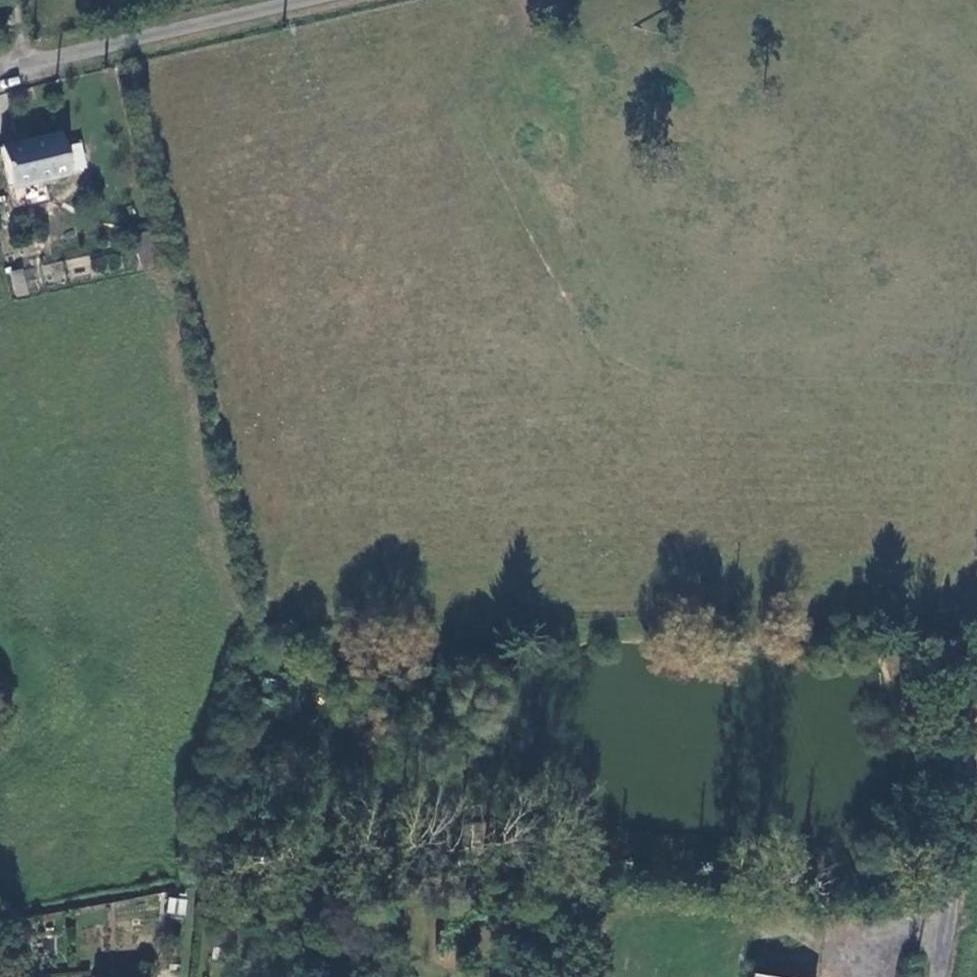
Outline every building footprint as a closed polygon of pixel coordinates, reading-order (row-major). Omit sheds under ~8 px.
[(60,131),(0,141),(7,183),(68,171),(60,131)] [(23,269),(9,272),(14,297),(28,295),(23,269)] [(168,897),(166,912),(184,914),(186,899),(168,897)]
